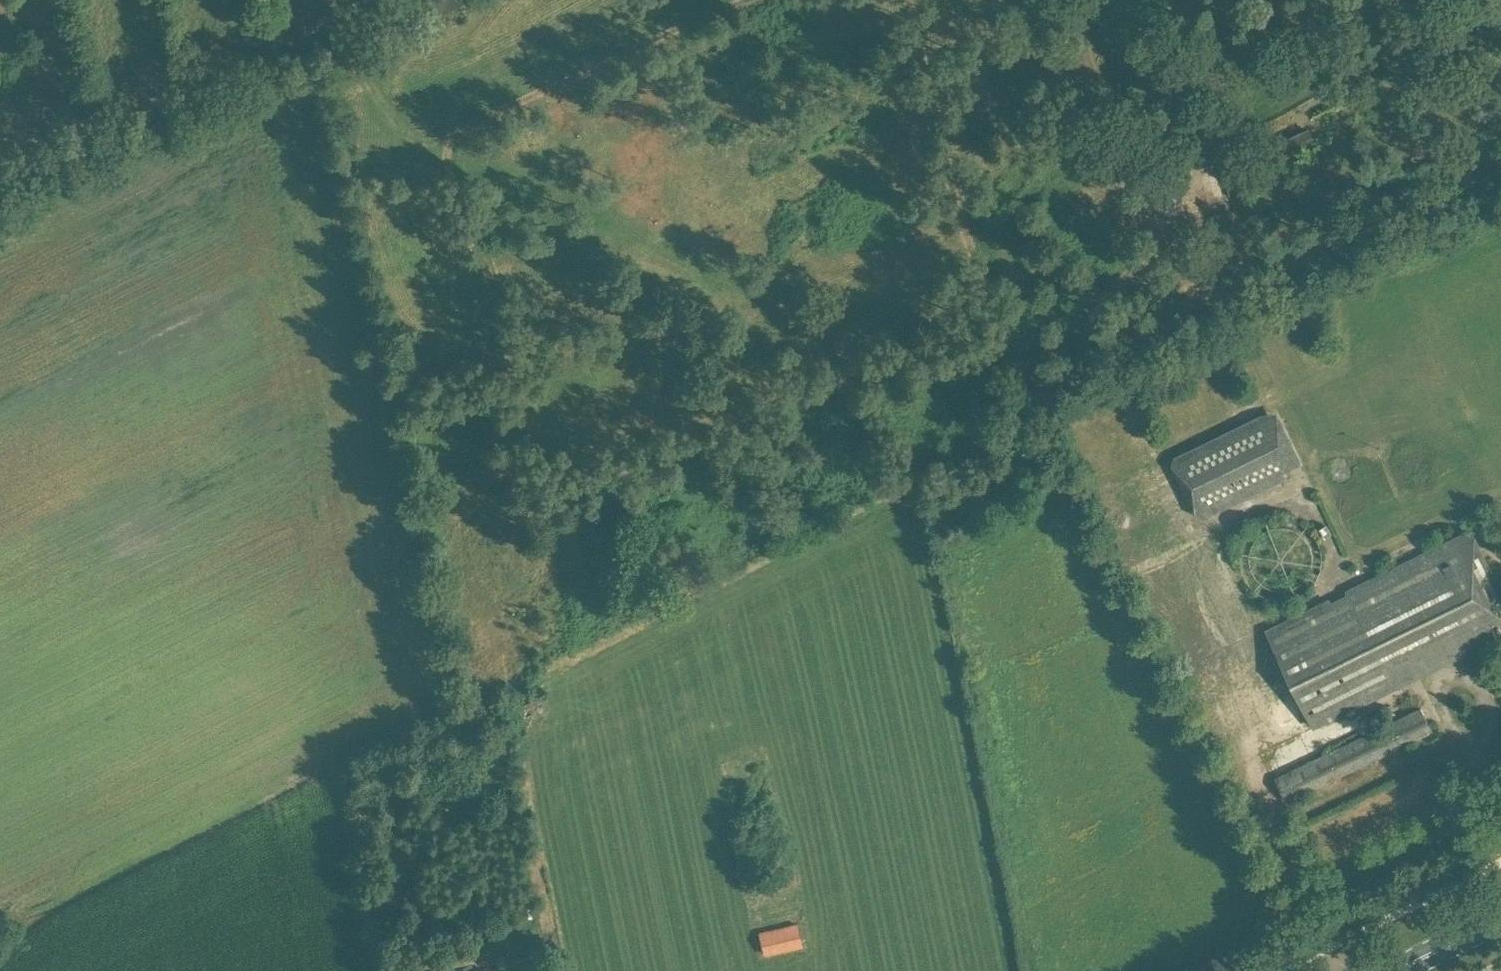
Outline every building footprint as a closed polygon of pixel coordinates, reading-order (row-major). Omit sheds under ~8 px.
[(310,10),(341,2),(340,0),(307,0),(310,10)] [(781,14),(790,0),(760,0),(781,14)] [(1307,83),(1282,96),(1305,139),(1330,126),(1307,83)] [(1489,128),(1500,155),(1500,123),(1489,128)] [(1219,179),(1190,189),(1201,223),(1230,214),(1219,179)] [(1168,209),(1138,212),(1142,249),(1173,245),(1168,209)] [(1285,472),(1304,462),(1278,412),(1264,413),(1177,456),(1171,466),(1196,516),(1205,518),(1288,478),(1285,472)] [(1266,629),(1314,727),(1465,654),(1487,664),(1500,657),(1500,586),(1478,535),(1465,531),(1347,588),(1347,595),(1333,601),(1330,598),(1266,629)] [(1277,778),(1288,800),(1433,730),(1422,708),(1277,778)] [(759,932),(764,956),(803,947),(798,923),(759,932)] [(402,944),(394,947),(398,958),(407,955),(402,944)]
